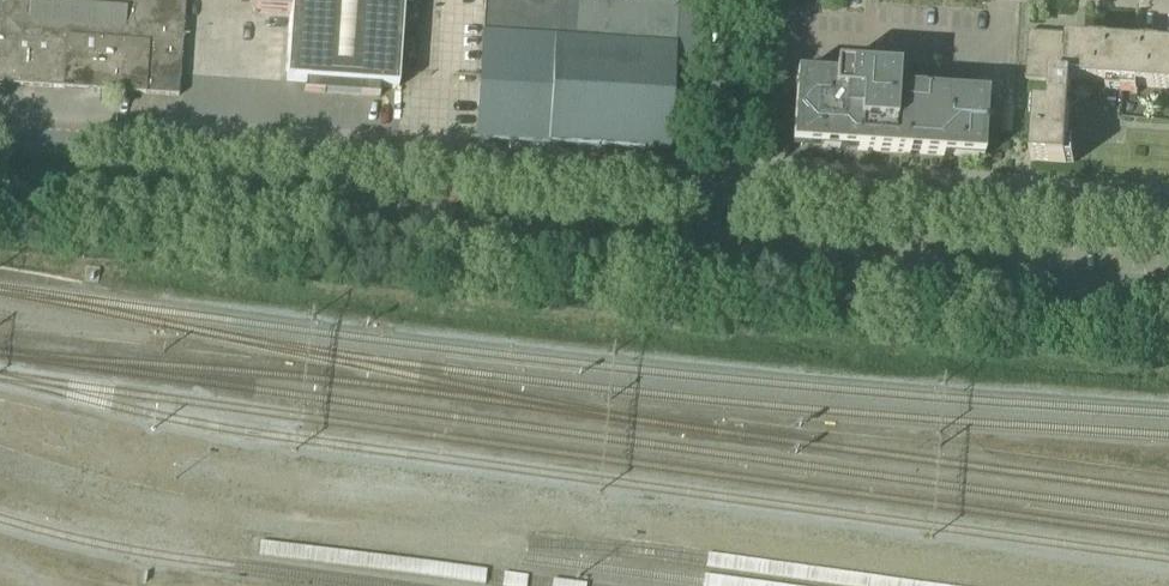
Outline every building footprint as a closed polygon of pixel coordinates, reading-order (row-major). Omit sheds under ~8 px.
[(178,96),(180,79),(185,0),(0,0),(0,84),(178,96)] [(400,64),(404,0),(256,0),(255,9),(291,12),(288,54),(287,80),(306,81),(305,90),(304,90),(304,91),(380,96),(380,95),(379,95),(379,86),(398,88),(400,64)] [(683,3),(631,0),(485,0),(477,140),(669,152),(674,74),(675,74),(675,70),(697,72),(701,0),(684,0),(683,3)] [(1070,110),(1072,82),(1168,89),(1168,53),(1074,47),(1075,35),(1029,32),(1026,79),(1051,81),(1049,109),(1035,108),(1031,161),(1067,163),(1070,110)] [(836,68),(835,77),(797,74),(795,102),(792,146),(984,158),(988,96),(898,90),(899,72),(836,68)]
